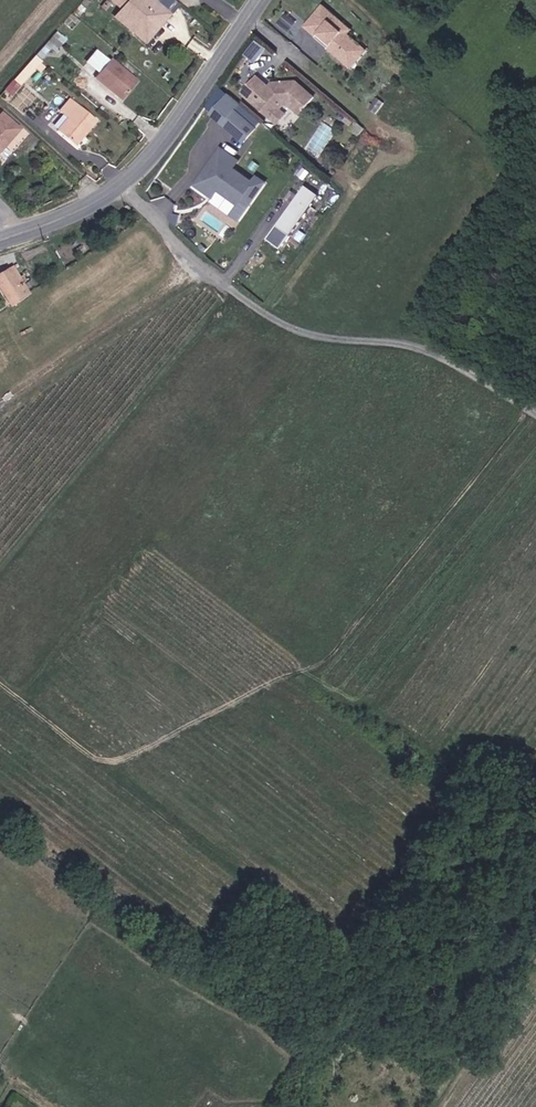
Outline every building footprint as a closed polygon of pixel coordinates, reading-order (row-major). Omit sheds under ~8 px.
[(130,32),(144,43),(155,30),(152,27),(157,21),(160,24),(168,14),(152,0),(113,0),(112,1),(121,9),(138,22),(130,32)] [(321,2),(304,21),(329,42),(326,45),(325,46),(342,61),(359,43),(350,35),(346,32),(350,28),(321,2)] [(114,18),(130,32),(138,22),(121,9),(114,18)] [(155,30),(160,24),(157,21),(152,27),(155,30)] [(304,21),(302,24),(326,45),(329,42),(304,21)] [(47,46),(57,50),(62,38),(52,33),(47,46)] [(255,39),(247,55),(259,61),(267,45),(255,39)] [(359,43),(342,61),(348,67),(365,48),(359,43)] [(96,47),(85,60),(96,69),(107,56),(96,47)] [(42,61),(35,54),(17,74),(25,80),(42,61)] [(109,59),(94,77),(121,100),(136,82),(109,59)] [(243,92),(269,115),(277,106),(281,102),(289,104),(300,113),(314,97),(297,82),(277,79),(273,82),(262,72),(243,92)] [(229,91),(210,112),(245,143),(264,121),(229,91)] [(70,99),(59,112),(67,119),(57,130),(74,145),(95,120),(70,99)] [(277,106),(269,115),(275,120),(283,111),(277,106)] [(19,129),(1,114),(0,115),(0,158),(2,160),(9,153),(3,147),(19,129)] [(219,148),(193,185),(206,194),(212,187),(216,190),(236,204),(240,199),(247,205),(263,182),(255,176),(251,182),(231,168),(227,165),(232,158),(219,148)] [(232,158),(227,165),(231,168),(237,161),(232,158)] [(304,185),(274,225),(287,235),(317,195),(304,185)] [(212,187),(206,194),(211,197),(216,190),(212,187)] [(7,300),(11,307),(28,296),(21,285),(18,287),(8,269),(0,273),(0,288),(7,300)]
